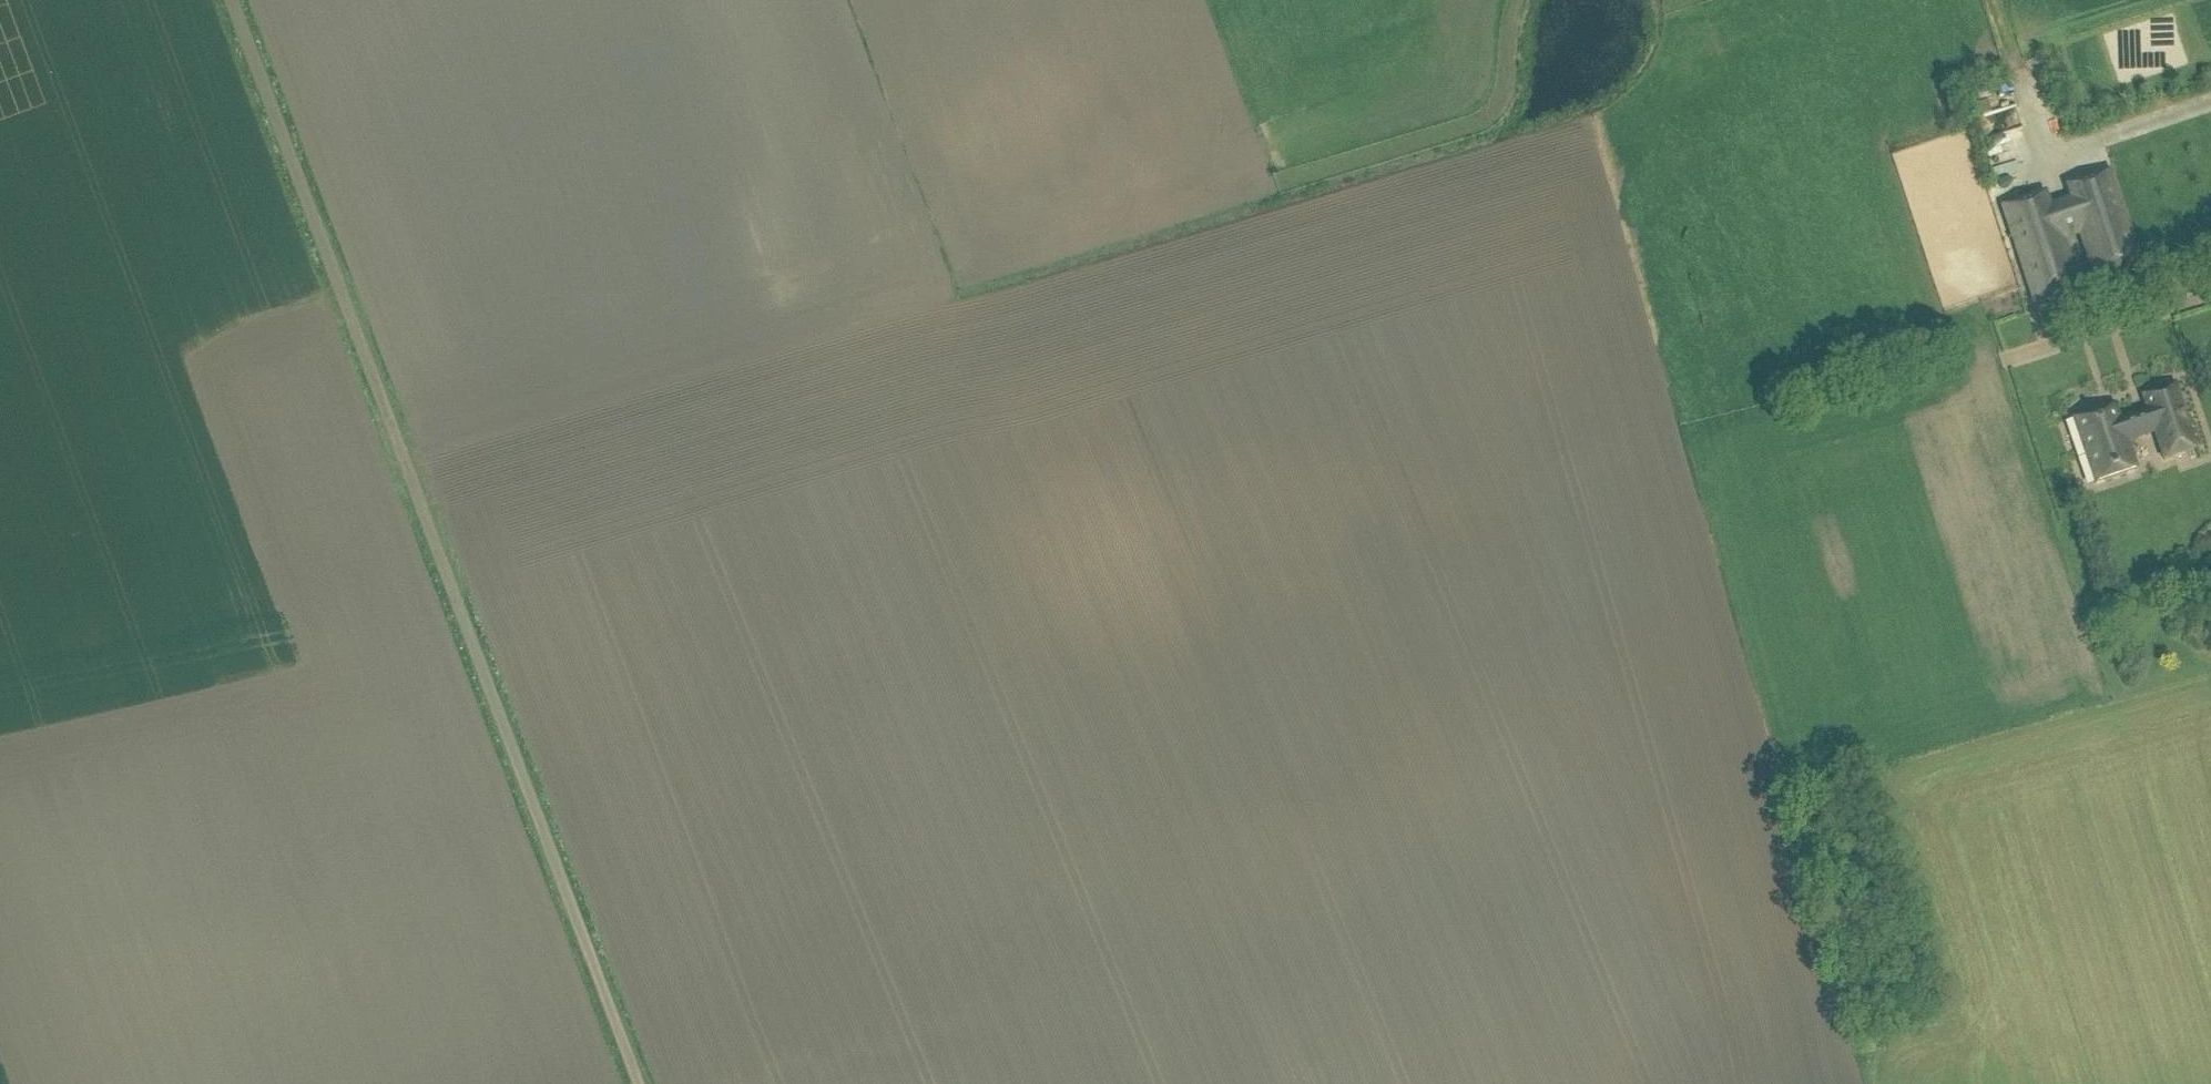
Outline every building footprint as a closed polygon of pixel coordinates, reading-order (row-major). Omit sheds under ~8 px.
[(2003,152),(2032,146),(2028,129),(1999,135),(2003,152)] [(2067,259),(2094,250),(2102,276),(2138,264),(2116,201),(2119,200),(2109,172),(2067,186),(2072,200),(2049,208),(2044,194),(2002,208),(2011,236),(2013,236),(2036,299),(2076,285),(2067,259)] [(2153,432),(2162,461),(2199,450),(2191,422),(2186,423),(2175,386),(2142,396),(2148,413),(2134,417),(2133,414),(2118,419),(2114,405),(2081,415),(2092,452),(2084,455),(2093,482),(2134,470),(2126,443),(2140,438),(2140,436),(2153,432)]
